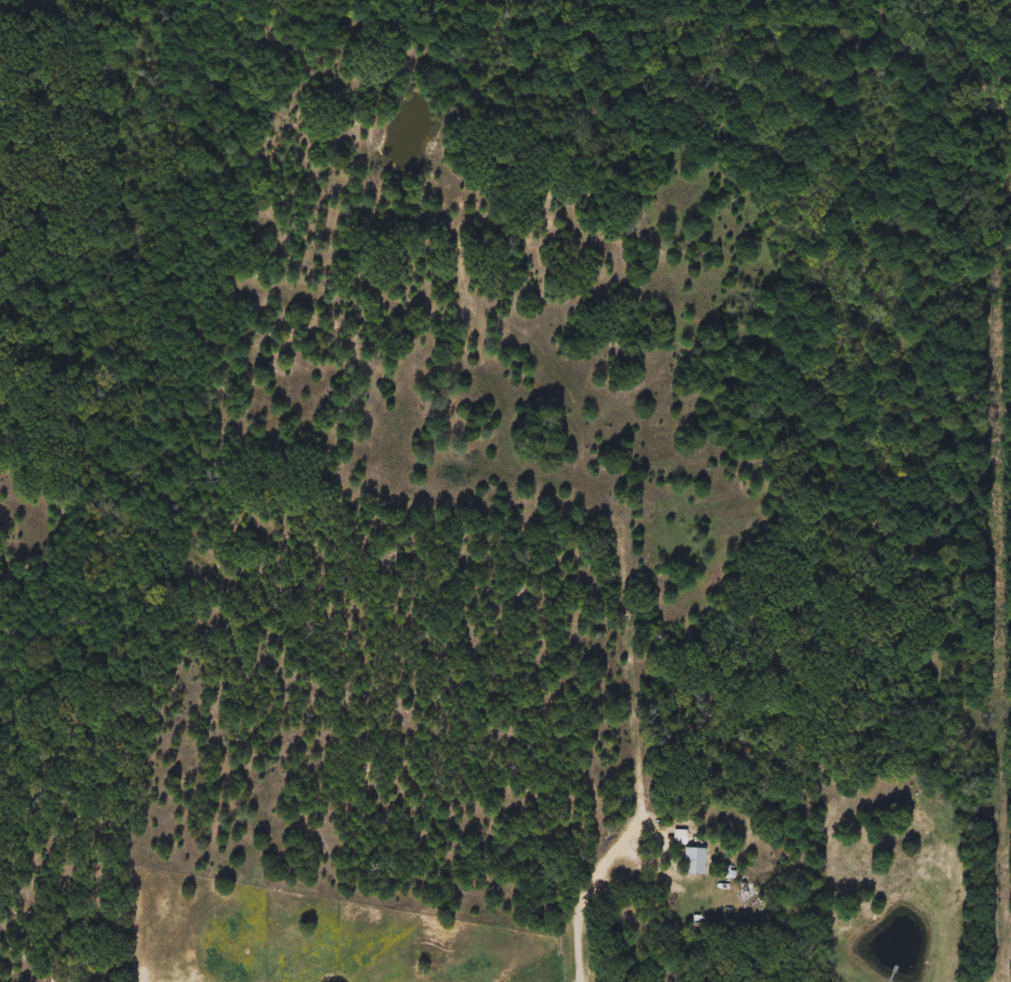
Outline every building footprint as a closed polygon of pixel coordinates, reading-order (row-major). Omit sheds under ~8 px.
[(685,875),(685,848),(706,848),(706,875),(685,875)]
